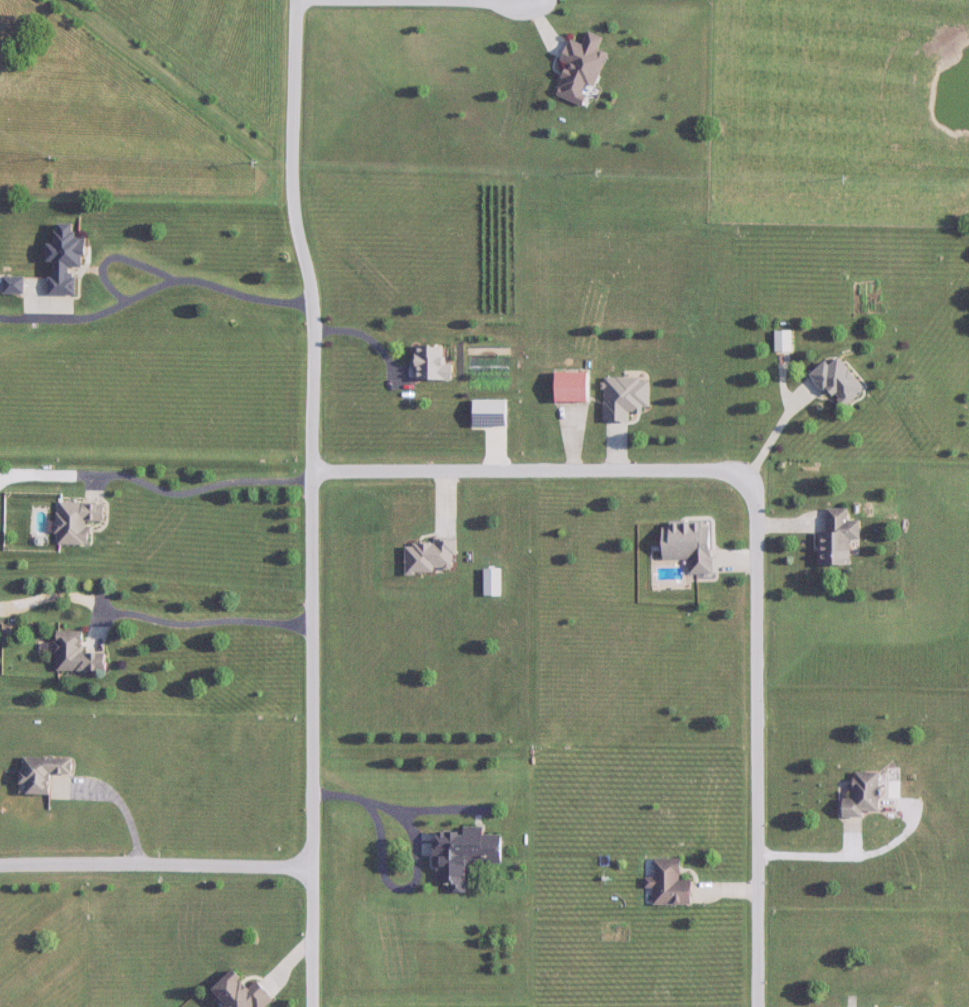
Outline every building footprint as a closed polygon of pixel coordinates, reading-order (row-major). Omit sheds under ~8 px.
[(582,107),(588,92),(592,93),(607,55),(597,51),(603,38),(587,32),(582,45),(568,39),(560,61),(567,64),(554,96),(582,107)] [(47,296),(74,297),(75,269),(82,269),(83,239),(72,238),(73,225),(54,224),(54,247),(45,246),(45,262),(53,262),(53,279),(47,279),(47,296)] [(23,295),(23,278),(1,278),(1,295),(23,295)] [(774,332),(774,352),(791,352),(791,332),(774,332)] [(450,382),(451,347),(414,347),(413,382),(450,382)] [(808,377),(841,410),(864,388),(835,359),(828,366),(824,362),(808,377)] [(553,373),(553,403),(587,403),(586,373),(553,373)] [(648,408),(649,379),(604,378),(604,423),(628,423),(628,414),(641,415),(641,408),(648,408)] [(91,544),(91,521),(107,521),(108,503),(58,502),(57,544),(91,544)] [(818,534),(817,567),(849,567),(849,541),(859,541),(859,522),(847,521),(847,510),(827,509),(826,534),(818,534)] [(688,576),(711,575),(710,524),(660,525),(661,561),(688,561),(688,576)] [(454,543),(405,543),(404,573),(454,573),(454,543)] [(57,671),(110,671),(110,652),(85,652),(85,631),(57,631),(57,671)] [(53,773),(73,774),(73,758),(23,757),(23,784),(29,784),(29,794),(53,794),(53,773)] [(861,813),(878,812),(878,772),(852,772),(852,798),(841,798),(841,818),(861,817),(861,813)] [(434,882),(448,882),(448,891),(467,892),(468,863),(501,864),(501,835),(482,834),(482,827),(462,827),(462,832),(435,831),(434,882)] [(679,859),(654,859),(654,905),(690,905),(690,880),(679,880),(679,859)] [(248,989),(232,970),(210,990),(225,1006),(266,1006),(273,1001),(257,981),(248,989)]
